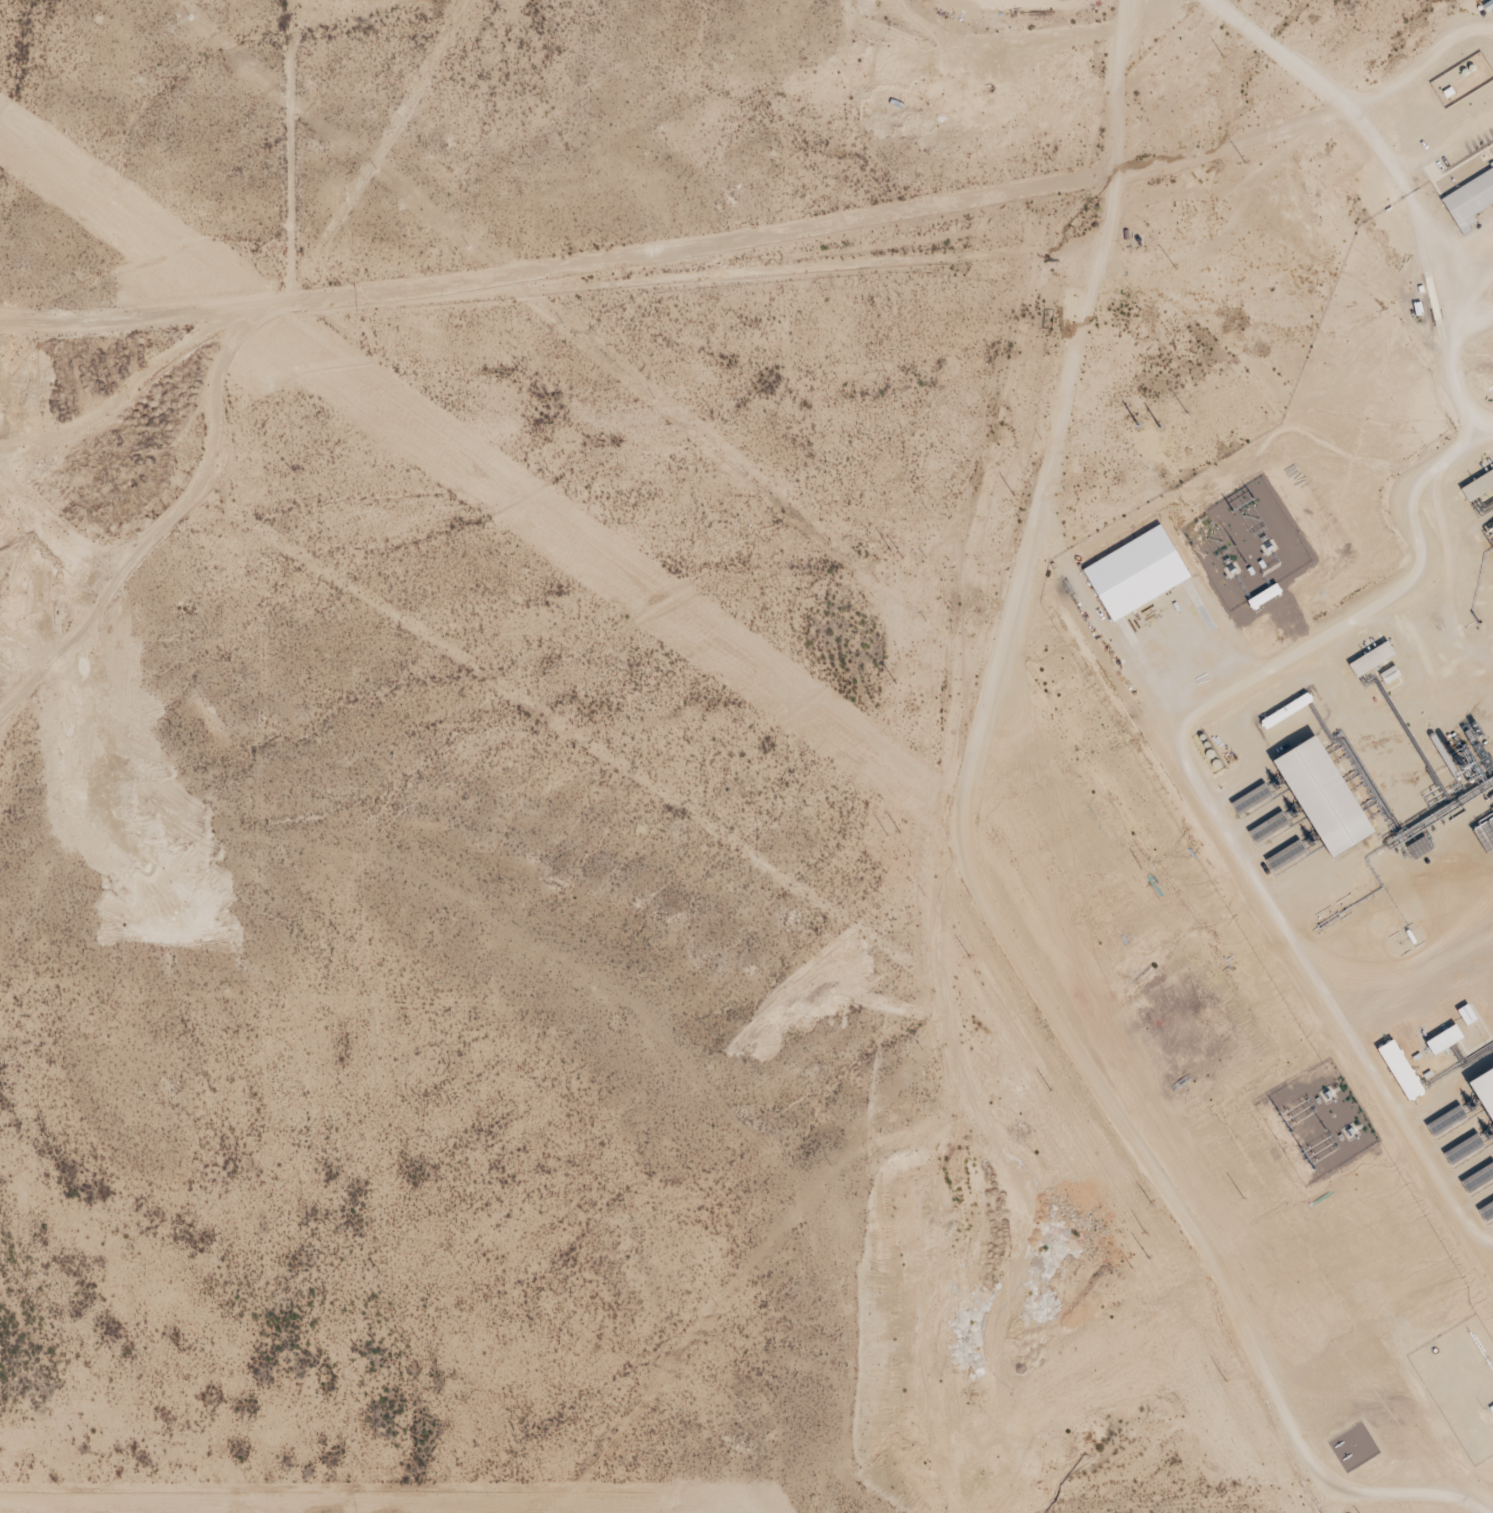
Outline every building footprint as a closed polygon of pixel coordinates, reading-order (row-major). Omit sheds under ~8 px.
[(1492,487),(1492,469),(1460,488),(1469,502),(1492,487)] [(1111,621),(1191,579),(1161,525),(1082,567),(1111,621)] [(1271,760),(1328,859),(1371,834),(1315,735),(1271,760)] [(1376,1047),(1408,1101),(1425,1091),(1392,1037),(1376,1047)]
